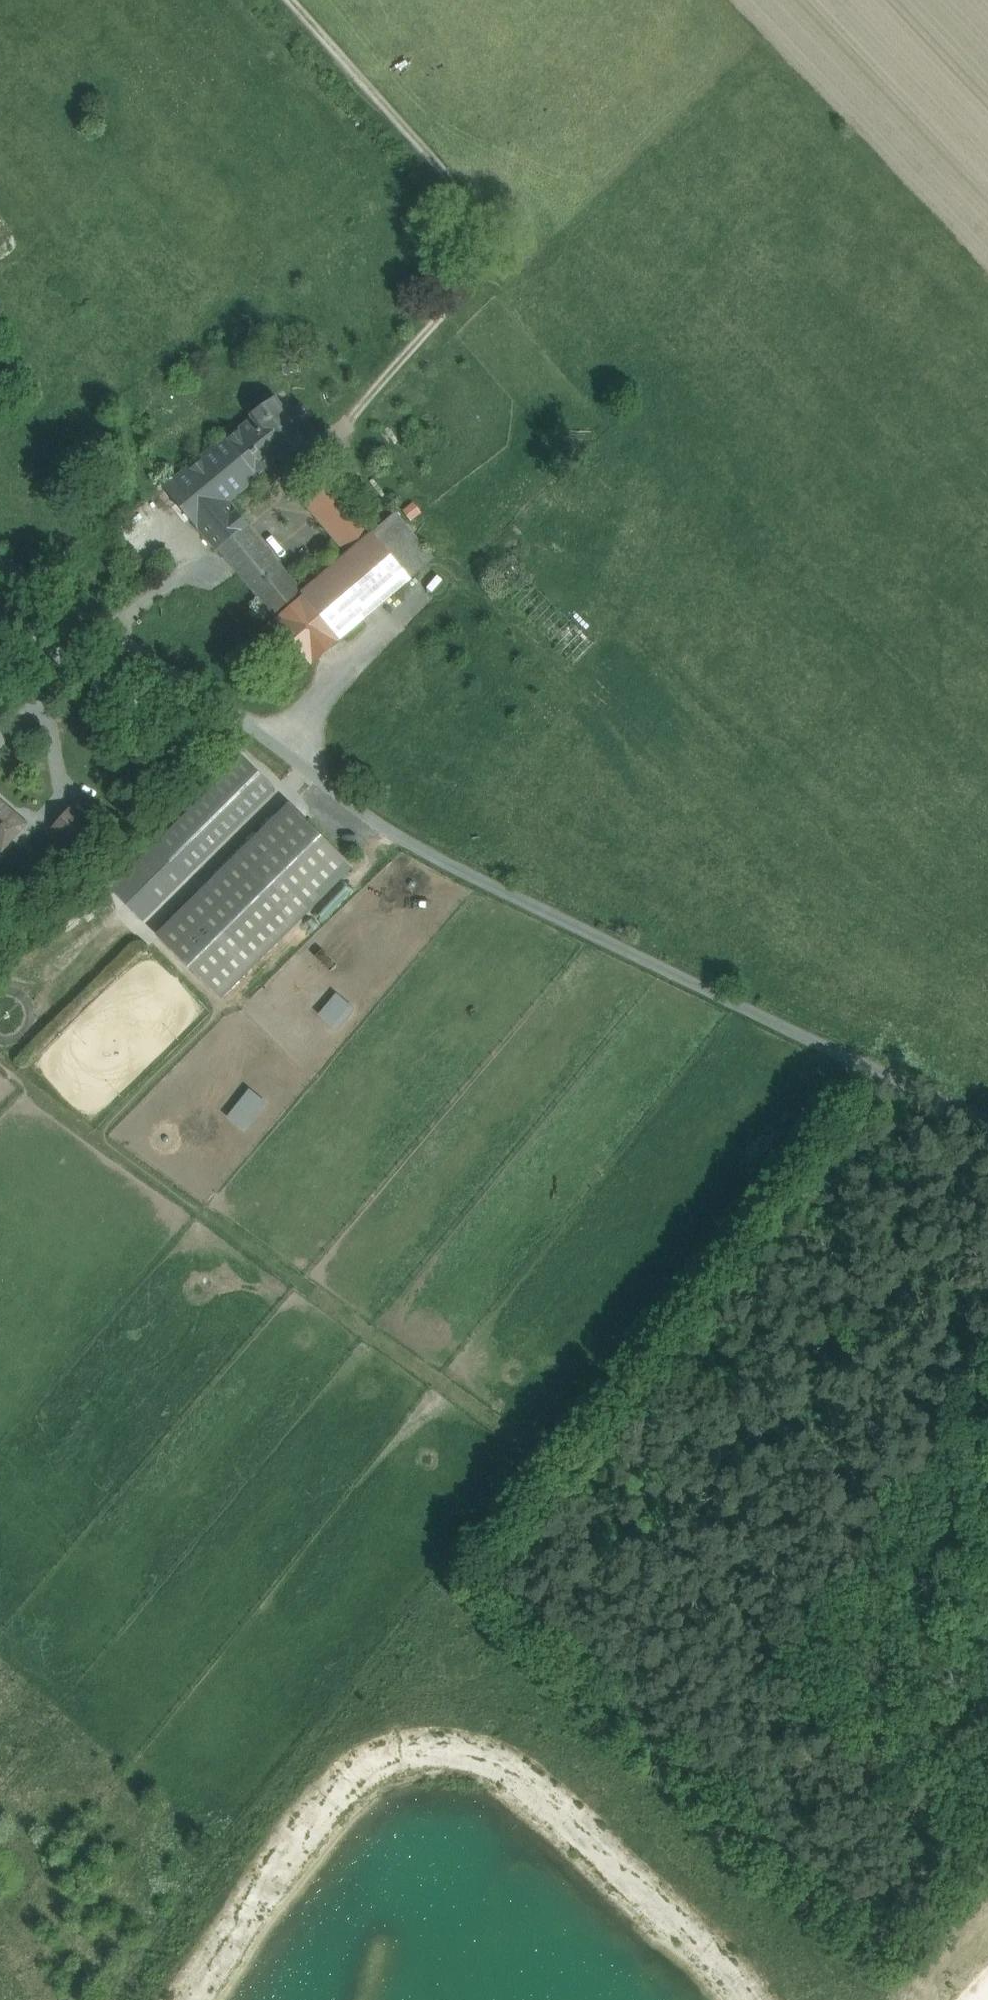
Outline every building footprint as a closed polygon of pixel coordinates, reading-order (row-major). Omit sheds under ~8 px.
[(309,443),(276,397),(251,415),(253,418),(281,458),(283,461),(309,443)] [(253,418),(168,488),(277,619),(304,596),(302,593),(325,574),(314,561),(292,580),(227,501),(281,458),(253,418)] [(371,533),(332,477),(319,488),(358,543),(371,533)] [(156,524),(142,537),(149,544),(162,531),(156,524)] [(325,574),(302,593),(304,596),(340,639),(410,580),(372,534),(325,574)] [(244,759),(113,889),(143,918),(273,789),(244,759)] [(9,833),(14,837),(25,825),(0,803),(0,844),(9,833)] [(290,806),(160,935),(220,996),(351,866),(290,806)] [(73,807),(53,830),(75,850),(95,827),(73,807)] [(187,897),(236,850),(227,841),(178,888),(187,897)]
